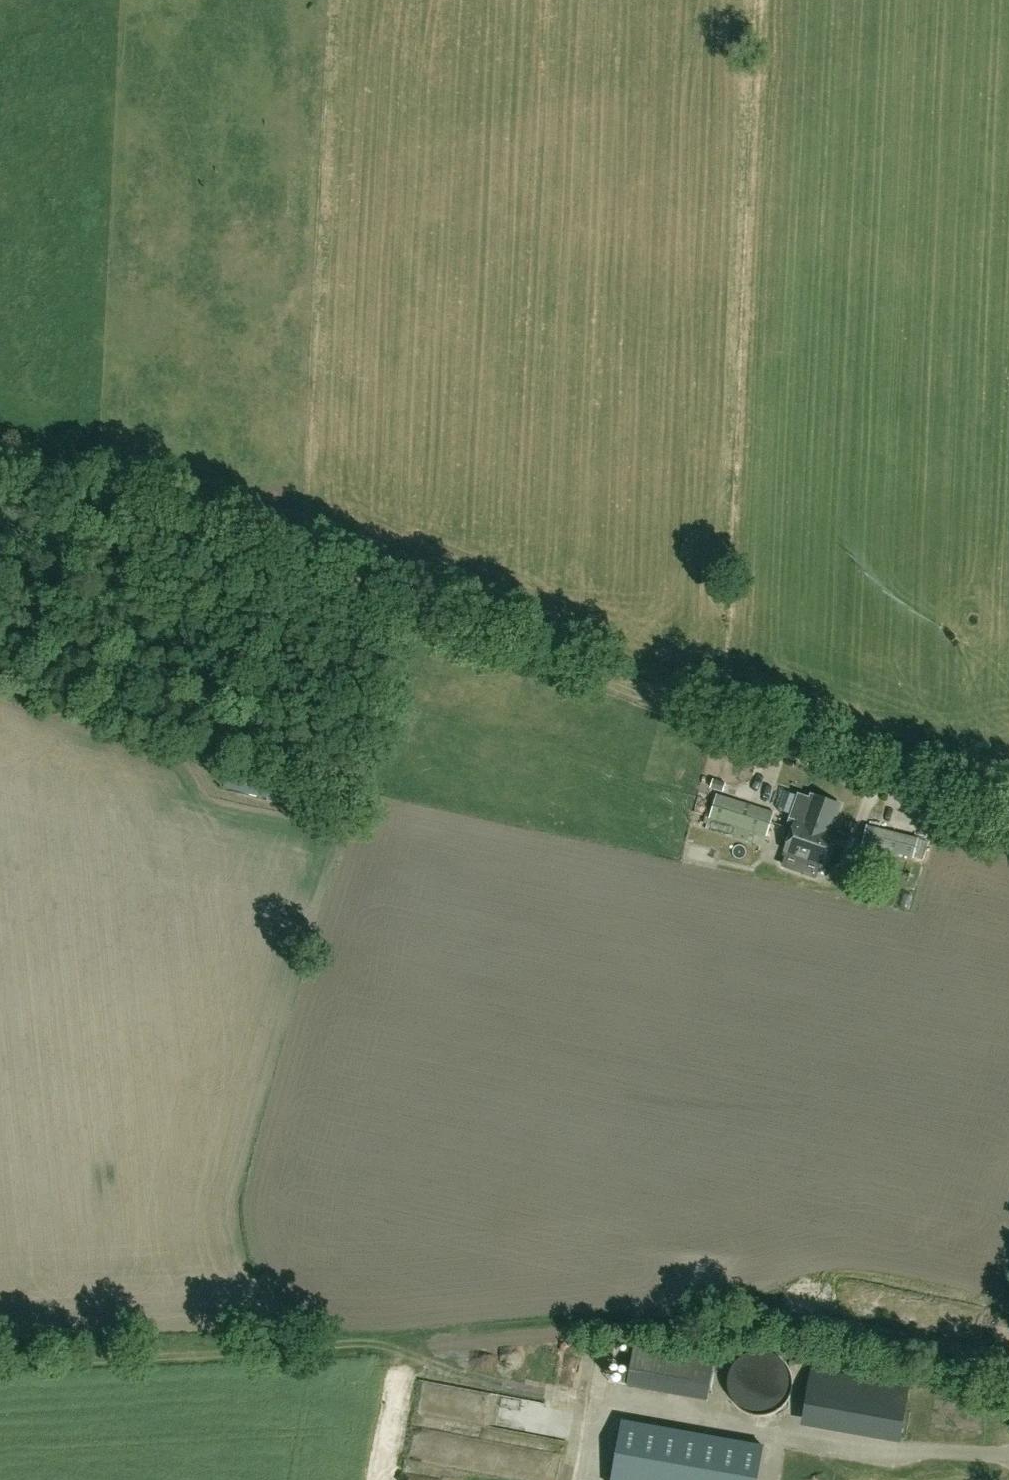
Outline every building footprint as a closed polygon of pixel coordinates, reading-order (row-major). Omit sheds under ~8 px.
[(231,762),(224,789),(267,800),(274,773),(231,762)] [(741,784),(731,781),(728,788),(739,792),(741,784)] [(757,833),(768,836),(775,811),(717,793),(706,829),(754,843),(757,833)] [(785,853),(827,867),(838,834),(831,831),(839,806),(812,797),(803,822),(796,819),(785,853)] [(917,840),(866,828),(862,845),(913,857),(917,840)] [(708,1400),(715,1360),(635,1345),(628,1385),(708,1400)] [(788,1399),(792,1391),(793,1382),(791,1373),(787,1365),(781,1358),(773,1353),(764,1351),(755,1352),(746,1355),(738,1360),(733,1367),(729,1375),(728,1385),(730,1394),(734,1402),(740,1408),(748,1413),(757,1415),(766,1415),(775,1412),(783,1407),(788,1399)] [(811,1371),(804,1417),(901,1435),(911,1387),(811,1371)] [(763,1446),(622,1421),(611,1479),(757,1479),(763,1446)]
